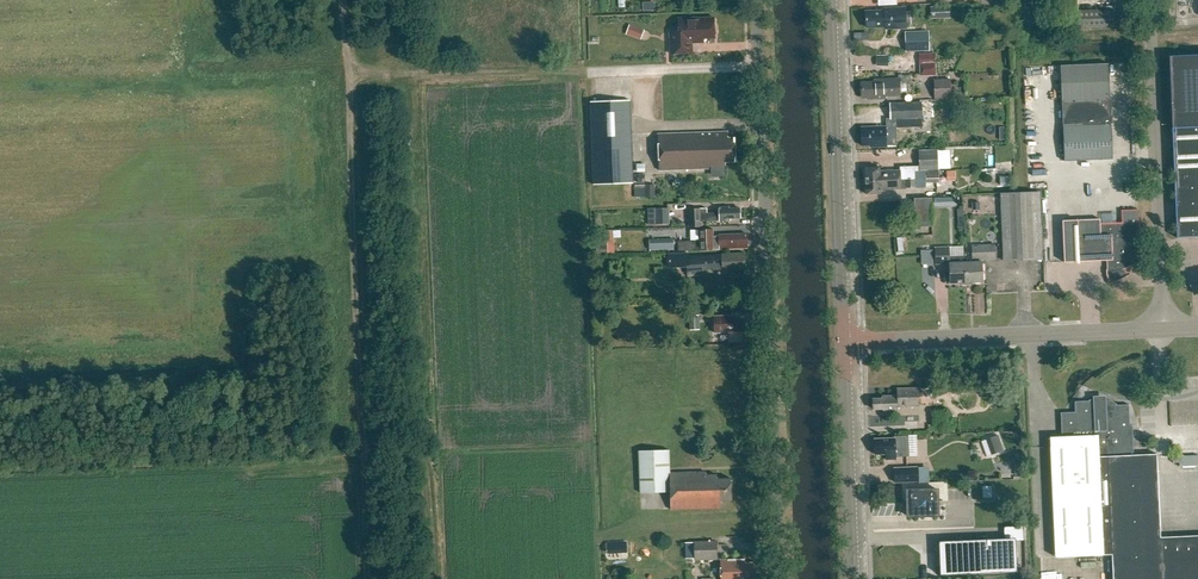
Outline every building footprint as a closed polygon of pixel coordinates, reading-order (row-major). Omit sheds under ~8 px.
[(952,17),(952,6),(933,6),(933,18),(952,17)] [(887,12),(865,12),(866,27),(890,27),(890,29),(903,28),(902,9),(887,9),(887,12)] [(1078,12),(1078,28),(1115,27),(1114,10),(1078,12)] [(692,49),(692,43),(704,43),(703,39),(714,39),(714,18),(697,19),(697,18),(678,19),(679,32),(669,32),(670,54),(692,53),(692,49)] [(645,30),(631,25),(627,34),(641,39),(645,30)] [(905,52),(930,52),(929,31),(905,32),(905,52)] [(935,53),(919,54),(920,76),(936,76),(935,53)] [(1169,57),(1172,129),(1197,127),(1197,56),(1169,57)] [(1111,123),(1112,123),(1112,117),(1113,117),(1113,110),(1111,110),(1111,99),(1110,99),(1108,64),(1060,66),(1064,162),(1113,160),(1111,123)] [(900,80),(874,81),(874,83),(862,83),(863,95),(867,95),(867,98),(885,98),(885,92),(901,92),(900,80)] [(934,81),(935,99),(951,99),(950,80),(934,81)] [(631,183),(628,100),(588,101),(591,185),(631,183)] [(887,145),(897,144),(896,128),(923,127),(922,103),(890,104),(891,119),(886,119),(886,127),(867,127),(867,129),(861,130),(862,145),(871,145),(871,147),(888,146),(887,145)] [(1197,237),(1197,127),(1172,129),(1177,238),(1197,237)] [(721,162),(735,162),(734,139),(727,139),(727,132),(657,135),(658,170),(711,168),(711,166),(721,166),(721,162)] [(938,150),(918,150),(919,171),(939,170),(938,150)] [(880,168),(865,168),(866,182),(915,180),(915,168),(901,169),(901,170),(880,171),(880,168)] [(866,182),(866,194),(881,194),(881,189),(902,189),(902,187),(916,187),(915,180),(866,182)] [(645,185),(634,185),(635,200),(646,200),(645,185)] [(656,198),(656,185),(647,185),(647,198),(656,198)] [(1040,192),(1002,193),(1004,261),(1043,260),(1040,192)] [(933,198),(915,199),(916,228),(934,227),(933,198)] [(980,202),(972,202),(972,210),(980,210),(980,202)] [(700,209),(689,210),(689,226),(701,225),(701,221),(730,220),(730,219),(740,218),(740,216),(741,216),(741,211),(739,211),(739,208),(727,209),(727,207),(718,208),(718,213),(701,213),(700,209)] [(670,223),(670,208),(657,208),(657,224),(670,223)] [(1098,219),(1063,221),(1064,262),(1078,262),(1106,260),(1106,270),(1105,270),(1105,275),(1106,275),(1106,278),(1109,283),(1106,284),(1106,285),(1129,275),(1129,274),(1126,276),(1123,269),(1137,262),(1140,260),(1138,223),(1138,210),(1122,211),(1122,224),(1098,225),(1098,219)] [(718,234),(718,238),(713,239),(712,229),(698,229),(699,250),(747,248),(747,233),(718,234)] [(607,239),(606,231),(596,232),(596,240),(607,239)] [(674,239),(649,240),(649,250),(674,250),(674,239)] [(607,243),(597,243),(597,255),(608,254),(607,243)] [(982,282),(982,259),(995,259),(995,244),(972,245),(973,263),(966,263),(966,285),(968,285),(968,282),(982,282)] [(950,247),(934,247),(935,265),(951,264),(951,283),(960,283),(960,285),(966,285),(966,263),(960,263),(960,256),(950,256),(950,247)] [(689,254),(668,255),(669,268),(687,267),(687,276),(703,275),(703,270),(715,269),(716,272),(718,275),(729,274),(729,270),(743,269),(743,253),(721,254),(721,255),(689,257),(689,254)] [(701,330),(701,316),(691,316),(691,330),(701,330)] [(731,316),(714,316),(715,333),(729,333),(729,341),(741,341),(741,339),(751,339),(751,323),(732,324),(731,316)] [(897,396),(882,396),(882,398),(873,399),(873,409),(887,408),(887,412),(898,411),(898,408),(920,407),(920,389),(897,390),(897,396)] [(1161,538),(1157,455),(1133,456),(1132,426),(1129,426),(1129,406),(1116,406),(1116,405),(1114,404),(1112,403),(1110,402),(1108,402),(1106,401),(1105,402),(1104,404),(1104,406),(1104,407),(1103,409),(1097,408),(1096,407),(1095,407),(1095,403),(1096,402),(1095,401),(1091,401),(1089,401),(1089,402),(1075,403),(1075,413),(1061,414),(1062,438),(1049,439),(1054,557),(1112,555),(1113,578),(1197,578),(1197,536),(1161,538)] [(875,439),(876,455),(886,454),(886,460),(896,459),(896,456),(909,456),(908,436),(895,437),(895,438),(875,439)] [(720,499),(731,499),(730,477),(715,478),(715,474),(705,475),(705,471),(668,472),(667,450),(637,451),(638,493),(669,492),(670,509),(721,507),(720,499)] [(906,472),(895,473),(896,483),(919,481),(919,467),(906,468),(906,472)] [(991,495),(991,484),(982,484),(982,495),(991,495)] [(938,489),(907,490),(908,516),(939,515),(938,489)] [(1011,538),(939,541),(940,575),(1012,572),(1011,538)] [(695,543),(686,543),(686,559),(696,558),(717,558),(716,542),(695,543)] [(720,578),(757,578),(757,564),(745,564),(745,560),(720,561),(720,578)]
